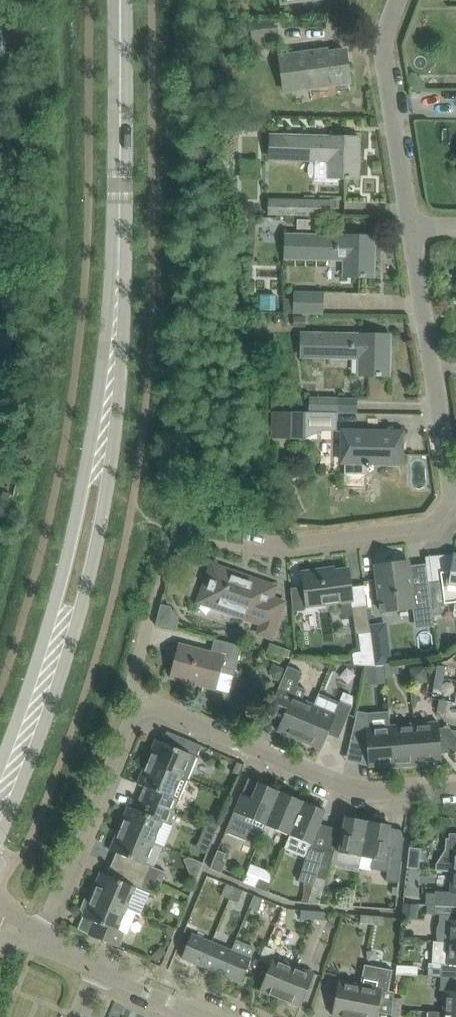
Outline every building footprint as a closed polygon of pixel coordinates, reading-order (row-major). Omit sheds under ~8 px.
[(316,52),(296,54),(281,56),(285,91),(350,82),(345,51),(328,53),(328,58),(317,59),(316,52)] [(329,177),(338,178),(358,178),(359,138),(330,137),(270,135),(269,158),(329,160),(329,177)] [(278,199),(277,214),(306,215),(306,200),(278,199)] [(311,229),(311,219),(297,219),(297,229),(311,229)] [(344,275),(353,276),(373,276),(374,236),(345,236),(286,234),(286,257),(344,259),(344,275)] [(284,298),(283,313),(322,314),(323,291),(293,291),(294,298),(284,298)] [(260,309),(276,310),(276,294),(260,294),(260,309)] [(304,316),(291,316),(291,329),(304,329),(304,316)] [(360,374),(369,375),(389,375),(390,335),(361,334),(361,335),(302,333),(301,356),(360,357),(360,374)] [(287,394),(269,394),(269,409),(287,409),(287,394)] [(309,396),(309,412),(338,412),(339,397),(309,396)] [(272,438),(305,438),(306,411),(273,411),(272,438)] [(338,412),(309,412),(311,426),(338,427),(338,412)] [(402,432),(343,430),(342,462),(345,462),(344,474),(367,474),(367,466),(369,466),(369,463),(398,463),(398,445),(402,445),(402,432)] [(296,498),(286,502),(291,516),(301,512),(296,498)] [(428,583),(432,614),(442,613),(440,602),(444,602),(444,603),(455,601),(455,603),(455,553),(453,552),(450,571),(441,572),(442,581),(428,583)] [(432,614),(428,583),(425,583),(411,585),(408,561),(375,565),(381,611),(413,607),(414,616),(414,619),(424,626),(434,625),(432,614)] [(223,610),(242,617),(262,624),(258,633),(272,638),(285,602),(272,597),(276,586),(212,564),(200,596),(225,605),(223,610)] [(291,588),(294,611),(305,610),(307,606),(353,600),(348,568),(303,574),(304,586),(291,588)] [(367,603),(352,605),(356,633),(370,631),(367,603)] [(234,676),(242,646),(214,639),(211,652),(179,644),(170,677),(216,689),(220,672),(234,676)] [(289,648),(270,641),(267,648),(286,655),(289,648)] [(348,653),(349,664),(375,664),(373,652),(372,646),(357,648),(352,649),(348,653)] [(390,650),(373,652),(375,664),(392,662),(390,650)] [(385,665),(386,674),(399,673),(398,663),(385,665)] [(384,664),(366,666),(368,684),(386,683),(384,664)] [(437,665),(435,677),(443,678),(445,666),(437,665)] [(288,666),(272,704),(268,713),(282,719),(277,730),(299,739),(314,704),(302,699),(306,689),(297,686),(303,672),(288,666)] [(427,682),(426,666),(409,667),(411,683),(427,682)] [(282,671),(271,667),(267,677),(277,682),(282,671)] [(443,678),(435,677),(433,688),(441,690),(443,678)] [(437,711),(445,712),(447,700),(439,699),(437,711)] [(337,709),(349,714),(353,705),(341,700),(337,709)] [(314,704),(299,739),(321,749),(336,713),(314,704)] [(356,717),(355,721),(350,740),(367,744),(368,766),(377,765),(377,767),(393,766),(390,726),(368,728),(368,719),(356,717)] [(414,724),(417,764),(433,763),(433,761),(441,760),(441,753),(454,752),(455,753),(455,752),(455,736),(448,727),(439,727),(438,722),(414,724)] [(414,724),(390,726),(393,766),(394,766),(394,764),(404,763),(405,765),(417,764),(414,724)] [(156,739),(147,761),(188,778),(202,745),(187,739),(183,750),(156,739)] [(174,812),(188,778),(147,761),(138,783),(149,788),(145,799),(174,812)] [(233,773),(240,776),(245,765),(237,762),(233,773)] [(241,793),(225,831),(245,839),(249,831),(261,836),(266,825),(280,791),(259,782),(252,798),(241,793)] [(280,791),(266,825),(290,835),(304,801),(280,791)] [(174,812),(145,799),(140,810),(128,805),(119,827),(154,842),(163,821),(169,824),(174,812)] [(304,801),(290,835),(311,844),(325,810),(304,801)] [(207,825),(216,829),(221,819),(211,814),(207,825)] [(346,816),(342,836),(339,852),(361,856),(368,820),(346,816)] [(386,848),(387,844),(390,824),(368,820),(361,856),(373,858),(372,868),(387,871),(386,881),(399,882),(403,849),(390,848),(390,849),(386,848)] [(204,835),(213,838),(216,830),(208,826),(204,835)] [(154,842),(119,827),(110,850),(137,861),(132,872),(161,884),(166,872),(146,863),(154,842)] [(446,838),(445,848),(435,864),(435,869),(452,870),(455,871),(455,833),(450,833),(449,838),(446,838)] [(323,852),(309,847),(306,858),(299,880),(304,882),(313,885),(316,877),(319,866),(320,862),(323,852)] [(407,867),(419,868),(421,848),(409,847),(407,867)] [(325,848),(323,852),(320,862),(319,866),(316,877),(326,880),(329,869),(335,851),(325,848)] [(217,849),(210,867),(211,868),(221,872),(226,860),(223,859),(226,853),(217,849)] [(192,877),(198,875),(203,862),(192,858),(187,856),(184,857),(192,877)] [(244,882),(256,887),(267,891),(275,872),(252,863),(244,882)] [(436,905),(455,906),(455,871),(452,870),(450,892),(436,891),(436,893),(426,892),(426,904),(436,905)] [(128,883),(101,872),(92,894),(127,909),(135,888),(156,896),(159,888),(161,884),(132,872),(128,883)] [(227,883),(222,895),(231,899),(235,887),(227,883)] [(161,884),(159,888),(178,897),(180,892),(161,884)] [(235,887),(231,899),(238,902),(243,890),(235,887)] [(127,909),(92,894),(82,916),(109,927),(104,938),(119,944),(124,932),(118,930),(127,909)] [(257,910),(262,898),(254,894),(249,906),(257,910)] [(439,914),(455,915),(455,906),(436,905),(435,914),(439,914)] [(300,917),(313,918),(313,910),(301,909),(300,917)] [(313,910),(313,918),(324,919),(324,911),(313,910)] [(360,922),(372,923),(373,915),(361,914),(360,922)] [(373,915),(372,923),(384,924),(385,916),(373,915)] [(449,919),(448,923),(439,922),(437,926),(436,931),(437,942),(447,942),(447,941),(455,942),(455,920),(449,919)] [(192,933),(190,939),(182,958),(202,966),(212,941),(192,933)] [(212,941),(202,966),(221,974),(231,950),(212,941)] [(416,962),(416,975),(455,977),(455,942),(447,941),(447,942),(437,942),(435,941),(434,962),(446,963),(446,964),(416,962)] [(151,957),(156,962),(166,951),(161,946),(151,957)] [(269,966),(267,971),(260,990),(280,998),(294,965),(273,957),(276,950),(266,946),(260,962),(269,966)] [(231,950),(221,974),(241,982),(251,958),(231,950)] [(361,984),(354,1016),(377,1016),(379,1004),(382,989),(388,990),(393,969),(364,964),(361,984)] [(294,965),(280,998),(301,1006),(308,988),(314,973),(294,965)] [(397,965),(396,974),(399,974),(406,974),(407,965),(397,965)] [(336,995),(332,1015),(343,1016),(354,1016),(361,984),(339,980),(336,995)] [(443,1012),(455,1013),(455,991),(444,990),(443,1012)] [(394,997),(392,1009),(400,1009),(402,998),(394,997)] [(392,1016),(400,1016),(400,1009),(392,1009),(392,1016)]
